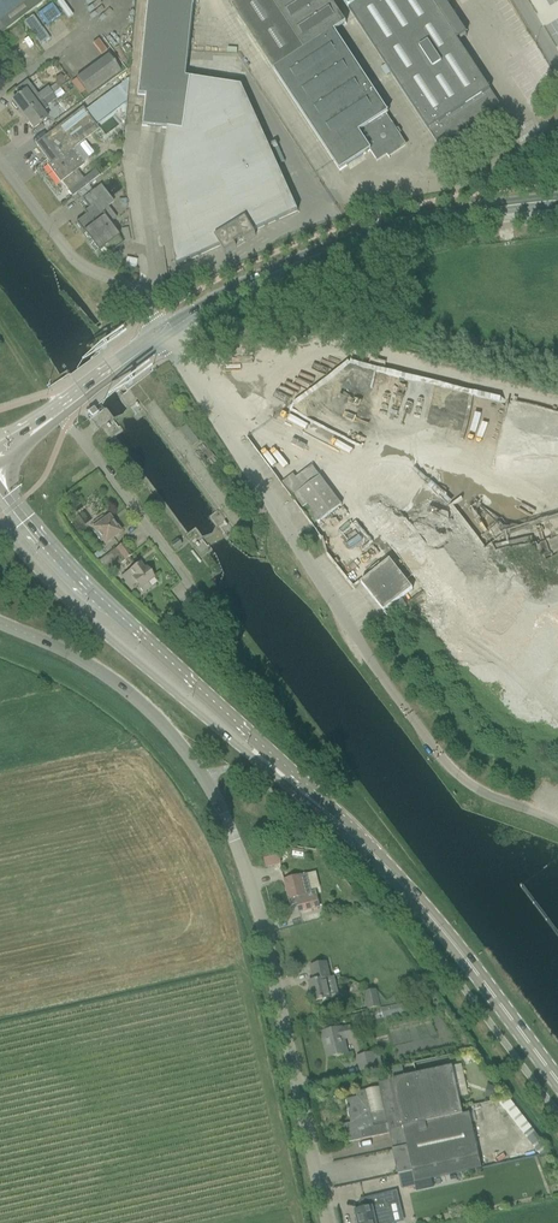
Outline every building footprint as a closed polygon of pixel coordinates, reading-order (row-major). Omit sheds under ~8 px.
[(18,22),(47,0),(0,0),(0,35),(18,22)] [(242,86),(186,78),(194,0),(147,0),(137,95),(144,96),(141,127),(168,129),(162,169),(176,266),(220,246),(225,255),(237,248),(235,245),(243,240),(245,243),(256,236),(253,231),(298,212),(242,86)] [(379,100),(335,32),(347,24),(331,0),(244,0),(233,7),(340,171),(370,151),(377,161),(386,155),(389,158),(389,157),(405,146),(395,131),(396,130),(384,111),(386,110),(379,100)] [(498,103),(499,105),(500,105),(457,40),(466,34),(446,4),(452,0),(343,0),(438,146),(457,133),(458,132),(458,131),(458,130),(458,129),(457,128),(461,126),(462,126),(463,126),(498,103)] [(44,22),(49,20),(48,18),(56,14),(52,5),(39,11),(44,22)] [(24,22),(37,44),(47,38),(33,16),(24,22)] [(127,45),(122,49),(125,54),(131,50),(127,45)] [(529,63),(540,55),(534,45),(523,53),(529,63)] [(88,94),(119,72),(107,56),(76,79),(88,94)] [(86,111),(96,125),(125,103),(127,80),(86,111)] [(22,116),(52,93),(48,87),(37,95),(27,81),(24,83),(15,90),(19,96),(12,102),(13,103),(11,104),(16,109),(17,108),(22,116)] [(47,119),(46,118),(48,117),(44,112),(48,109),(46,107),(56,99),(52,93),(22,116),(33,130),(47,119)] [(90,160),(78,144),(97,130),(82,111),(37,145),(48,160),(52,158),(55,162),(48,166),(72,197),(100,176),(96,171),(84,180),(77,171),(85,165),(85,164),(90,160)] [(98,253),(103,259),(123,244),(109,224),(116,219),(101,199),(106,195),(109,199),(124,186),(114,174),(81,200),(88,209),(83,213),(86,215),(76,223),(83,233),(98,253)] [(92,418),(97,415),(93,410),(88,413),(92,418)] [(186,426),(181,429),(194,446),(198,442),(186,426)] [(292,476),(281,484),(291,498),(293,497),(302,509),(307,505),(320,522),(341,506),(312,468),(296,480),(292,476)] [(102,517),(91,524),(94,528),(93,529),(95,532),(93,533),(100,543),(102,542),(104,544),(120,533),(108,518),(105,520),(102,517)] [(174,551),(175,550),(181,546),(177,540),(170,546),(174,551)] [(115,549),(116,550),(124,561),(131,556),(122,544),(115,549)] [(124,561),(116,550),(111,553),(118,563),(119,562),(120,564),(124,561)] [(361,583),(384,612),(413,589),(390,560),(361,583)] [(127,570),(129,572),(122,577),(130,589),(135,585),(141,592),(144,593),(148,589),(149,586),(147,584),(154,578),(146,567),(144,569),(139,562),(137,563),(138,564),(130,570),(129,569),(127,570)] [(199,629),(188,639),(193,645),(204,636),(199,629)] [(278,850),(277,850),(263,854),(267,868),(282,864),(278,850)] [(307,874),(301,875),(284,879),(291,905),(291,904),(297,902),(299,909),(299,911),(319,906),(316,895),(312,895),(307,874)] [(313,1002),(328,998),(330,998),(329,995),(325,978),(330,977),(326,961),(310,965),(314,980),(309,981),(313,1002)] [(413,993),(422,995),(424,987),(415,985),(413,993)] [(365,994),(368,1011),(382,1008),(378,991),(365,994)] [(406,1004),(381,1010),(382,1018),(408,1013),(406,1004)] [(353,1025),(365,1022),(363,1014),(351,1017),(353,1025)] [(353,1038),(350,1026),(322,1033),(324,1042),(326,1041),(329,1056),(348,1051),(345,1040),(353,1038)] [(372,1053),(357,1057),(361,1072),(376,1069),(372,1053)] [(431,1178),(480,1167),(468,1113),(462,1114),(452,1066),(378,1082),(379,1088),(389,1131),(403,1128),(406,1146),(410,1163),(396,1166),(397,1173),(398,1173),(412,1170),(414,1181),(431,1178)] [(491,1087),(487,1097),(494,1100),(498,1090),(491,1087)] [(389,1131),(379,1088),(365,1091),(365,1090),(355,1092),(356,1097),(346,1099),(347,1106),(346,1106),(349,1117),(352,1117),(353,1122),(342,1124),(344,1133),(345,1133),(346,1142),(389,1133),(389,1131)] [(552,1153),(509,1098),(499,1101),(540,1155),(552,1153)] [(406,1146),(403,1128),(389,1131),(389,1133),(392,1149),(406,1146)] [(414,1181),(412,1170),(398,1173),(402,1188),(415,1186),(414,1181)] [(387,1176),(361,1183),(364,1192),(390,1184),(387,1176)] [(431,1178),(414,1181),(415,1186),(416,1191),(434,1188),(431,1178)] [(387,1204),(395,1203),(392,1192),(360,1200),(362,1210),(355,1211),(358,1222),(355,1222),(392,1222),(387,1204)]
